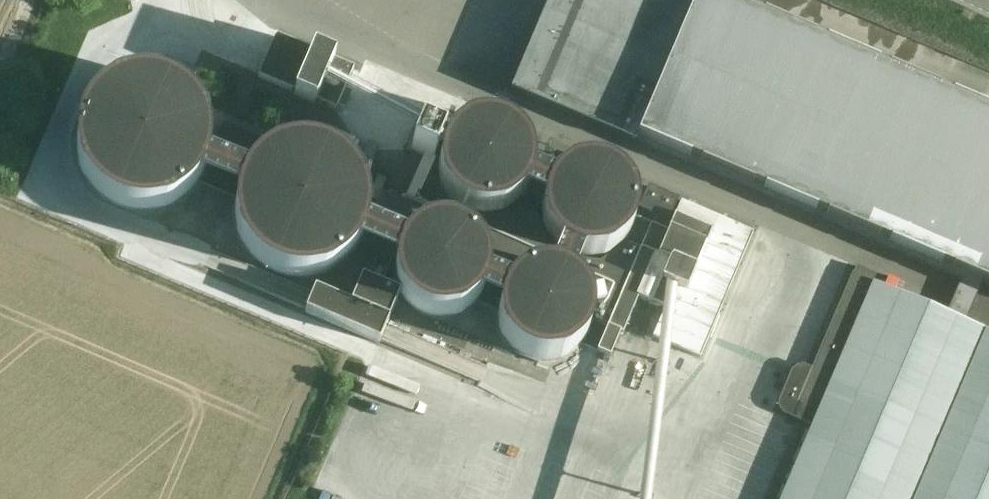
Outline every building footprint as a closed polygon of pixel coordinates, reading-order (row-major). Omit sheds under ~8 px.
[(510,91),(629,142),(959,282),(955,291),(946,313),(965,321),(974,299),(982,280),(988,283),(988,111),(726,0),(548,0),(510,91)] [(339,103),(353,69),(329,59),(310,51),(275,36),(258,78),(293,92),(312,100),(335,110),(339,103)] [(152,77),(135,76),(116,81),(99,92),(85,107),(77,125),(75,145),(78,165),(87,183),(102,197),(119,207),(139,211),(159,209),(175,202),(188,193),(199,180),(206,165),(210,148),(209,131),(204,115),(195,101),(183,90),(168,81),(152,77)] [(463,124),(451,133),(443,144),(438,158),(437,172),(441,186),(449,198),(459,208),(473,213),(487,215),(501,212),(514,205),(524,195),(528,188),(531,181),(533,171),(531,156),(526,143),(517,132),(505,124),(491,120),(477,120),(463,124)] [(202,175),(200,180),(235,193),(236,188),(239,182),(241,177),(244,171),(248,166),(260,140),(222,125),(207,165),(205,170),(202,175)] [(415,136),(409,151),(427,158),(431,159),(441,134),(419,126),(415,136)] [(331,151),(316,145),(299,144),(282,146),(266,153),(253,163),(242,176),(235,191),(232,208),(234,225),(239,241),(249,255),(261,266),(276,274),(293,278),(310,278),(326,273),(341,265),(353,253),(361,239),(364,232),(365,229),(366,222),(367,206),(364,189),(356,174),(345,161),(331,151)] [(581,163),(569,166),(558,172),(549,180),(543,191),(540,203),(540,215),(543,227),(549,238),(557,247),(568,253),(573,255),(579,257),(585,257),(588,257),(602,255),(614,249),(623,240),(630,229),(634,217),(634,204),(631,192),(625,182),(616,173),(605,166),(594,163),(581,163)] [(564,257),(561,268),(587,285),(594,319),(586,340),(584,346),(597,351),(610,356),(621,333),(623,333),(638,296),(664,308),(652,336),(664,341),(706,243),(711,230),(674,214),(679,200),(681,197),(648,183),(634,217),(633,221),(632,225),(631,229),(629,233),(627,236),(622,248),(600,262),(564,257)] [(361,239),(359,244),(380,252),(378,258),(391,263),(393,257),(395,257),(396,255),(398,248),(400,244),(403,241),(403,240),(419,205),(380,190),(367,220),(366,222),(365,229),(364,232),(361,239)] [(689,282),(664,341),(699,356),(742,258),(753,232),(679,200),(674,214),(711,230),(706,243),(689,282)] [(518,208),(476,225),(492,267),(512,274),(552,256),(538,217),(518,208)] [(394,278),(398,289),(404,299),(413,307),(424,313),(435,316),(447,316),(458,313),(468,307),(477,299),(480,294),(482,290),(484,287),(485,283),(486,279),(487,277),(487,265),(485,254),(480,243),(472,234),(463,228),(452,223),(440,222),(428,224),(417,228),(408,235),(403,241),(400,244),(396,255),(395,257),(393,267),(394,278)] [(872,281),(875,272),(855,265),(810,369),(803,366),(797,367),(790,371),(777,403),(779,410),(783,416),(810,427),(779,498),(988,498),(988,331),(981,327),(965,321),(946,313),(872,281)] [(522,355),(531,358),(541,360),(551,360),(561,357),(570,353),(578,347),(582,342),(588,331),(591,319),(591,307),(588,295),(582,285),(573,276),(562,270),(552,267),(542,267),(532,268),(523,272),(514,277),(510,282),(507,286),(504,290),(502,294),(501,296),(501,298),(499,303),(498,307),(498,313),(498,323),(502,333),(507,341),(513,349),(522,355)] [(314,290),(305,312),(316,317),(379,343),(398,296),(381,288),(378,287),(383,275),(373,270),(371,269),(366,282),(361,280),(352,306),(316,291),(314,290)] [(480,294),(477,299),(498,307),(499,303),(501,298),(501,296),(502,294),(504,290),(507,286),(487,277),(486,279),(485,283),(484,287),(482,290),(480,294)]
